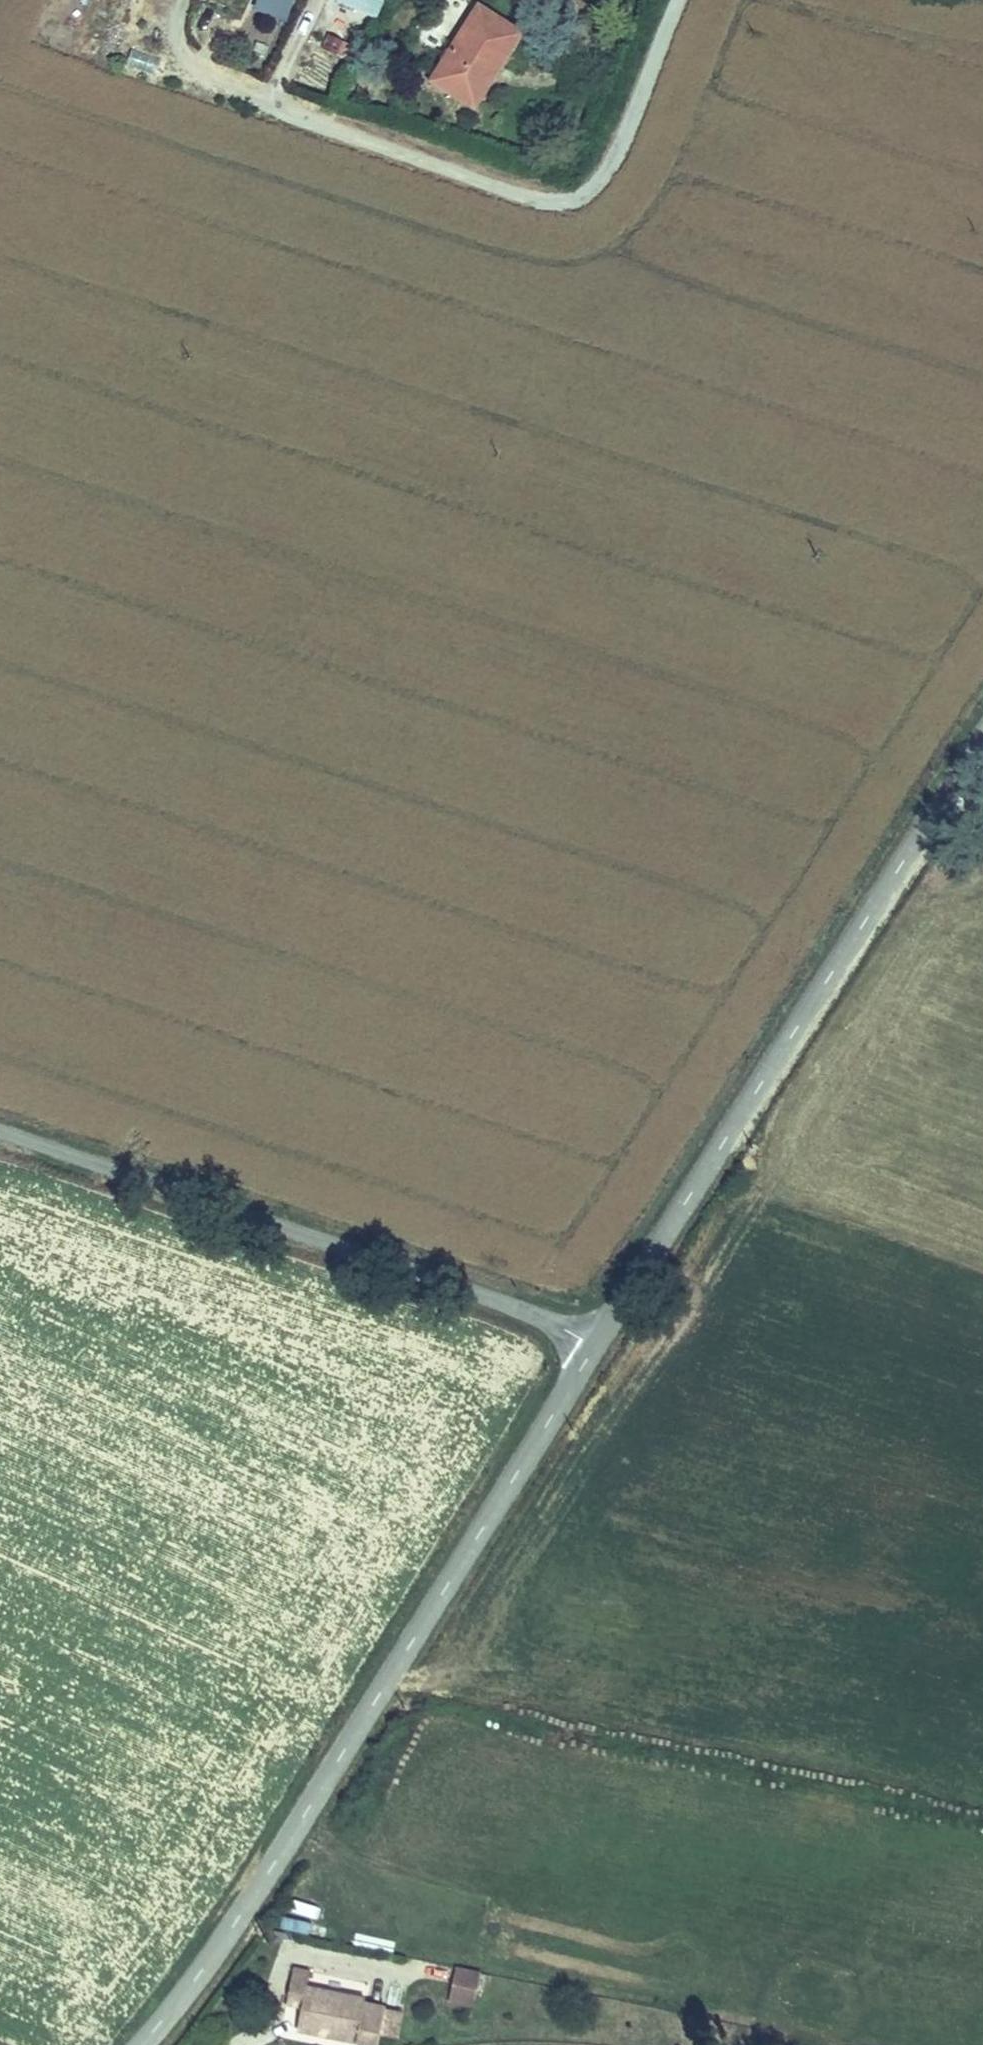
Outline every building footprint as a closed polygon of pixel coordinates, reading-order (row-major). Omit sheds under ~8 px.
[(252,12),(287,23),(293,0),(256,0),(252,12)] [(376,18),(384,1),(381,0),(337,0),(376,18)] [(492,61),(500,66),(521,34),(479,7),(432,81),(466,102),(492,61)] [(342,58),(347,41),(325,35),(320,51),(342,58)] [(466,102),(474,107),(500,66),(492,61),(466,102)] [(287,1919),(285,1930),(307,1934),(309,1923),(287,1919)] [(284,1933),(271,1930),(269,1940),(282,1942),(284,1933)] [(452,1985),(477,1991),(481,1973),(456,1968),(452,1985)] [(364,2004),(365,1999),(307,1987),(310,1972),(294,1969),(288,1997),(304,2001),(302,2008),(298,2030),(370,2044),(378,2044),(380,2033),(398,2036),(403,2012),(364,2004)] [(449,2001),(473,2007),(477,1991),(452,1985),(449,2001)] [(286,2005),(302,2008),(304,2001),(288,1997),(286,2005)]
